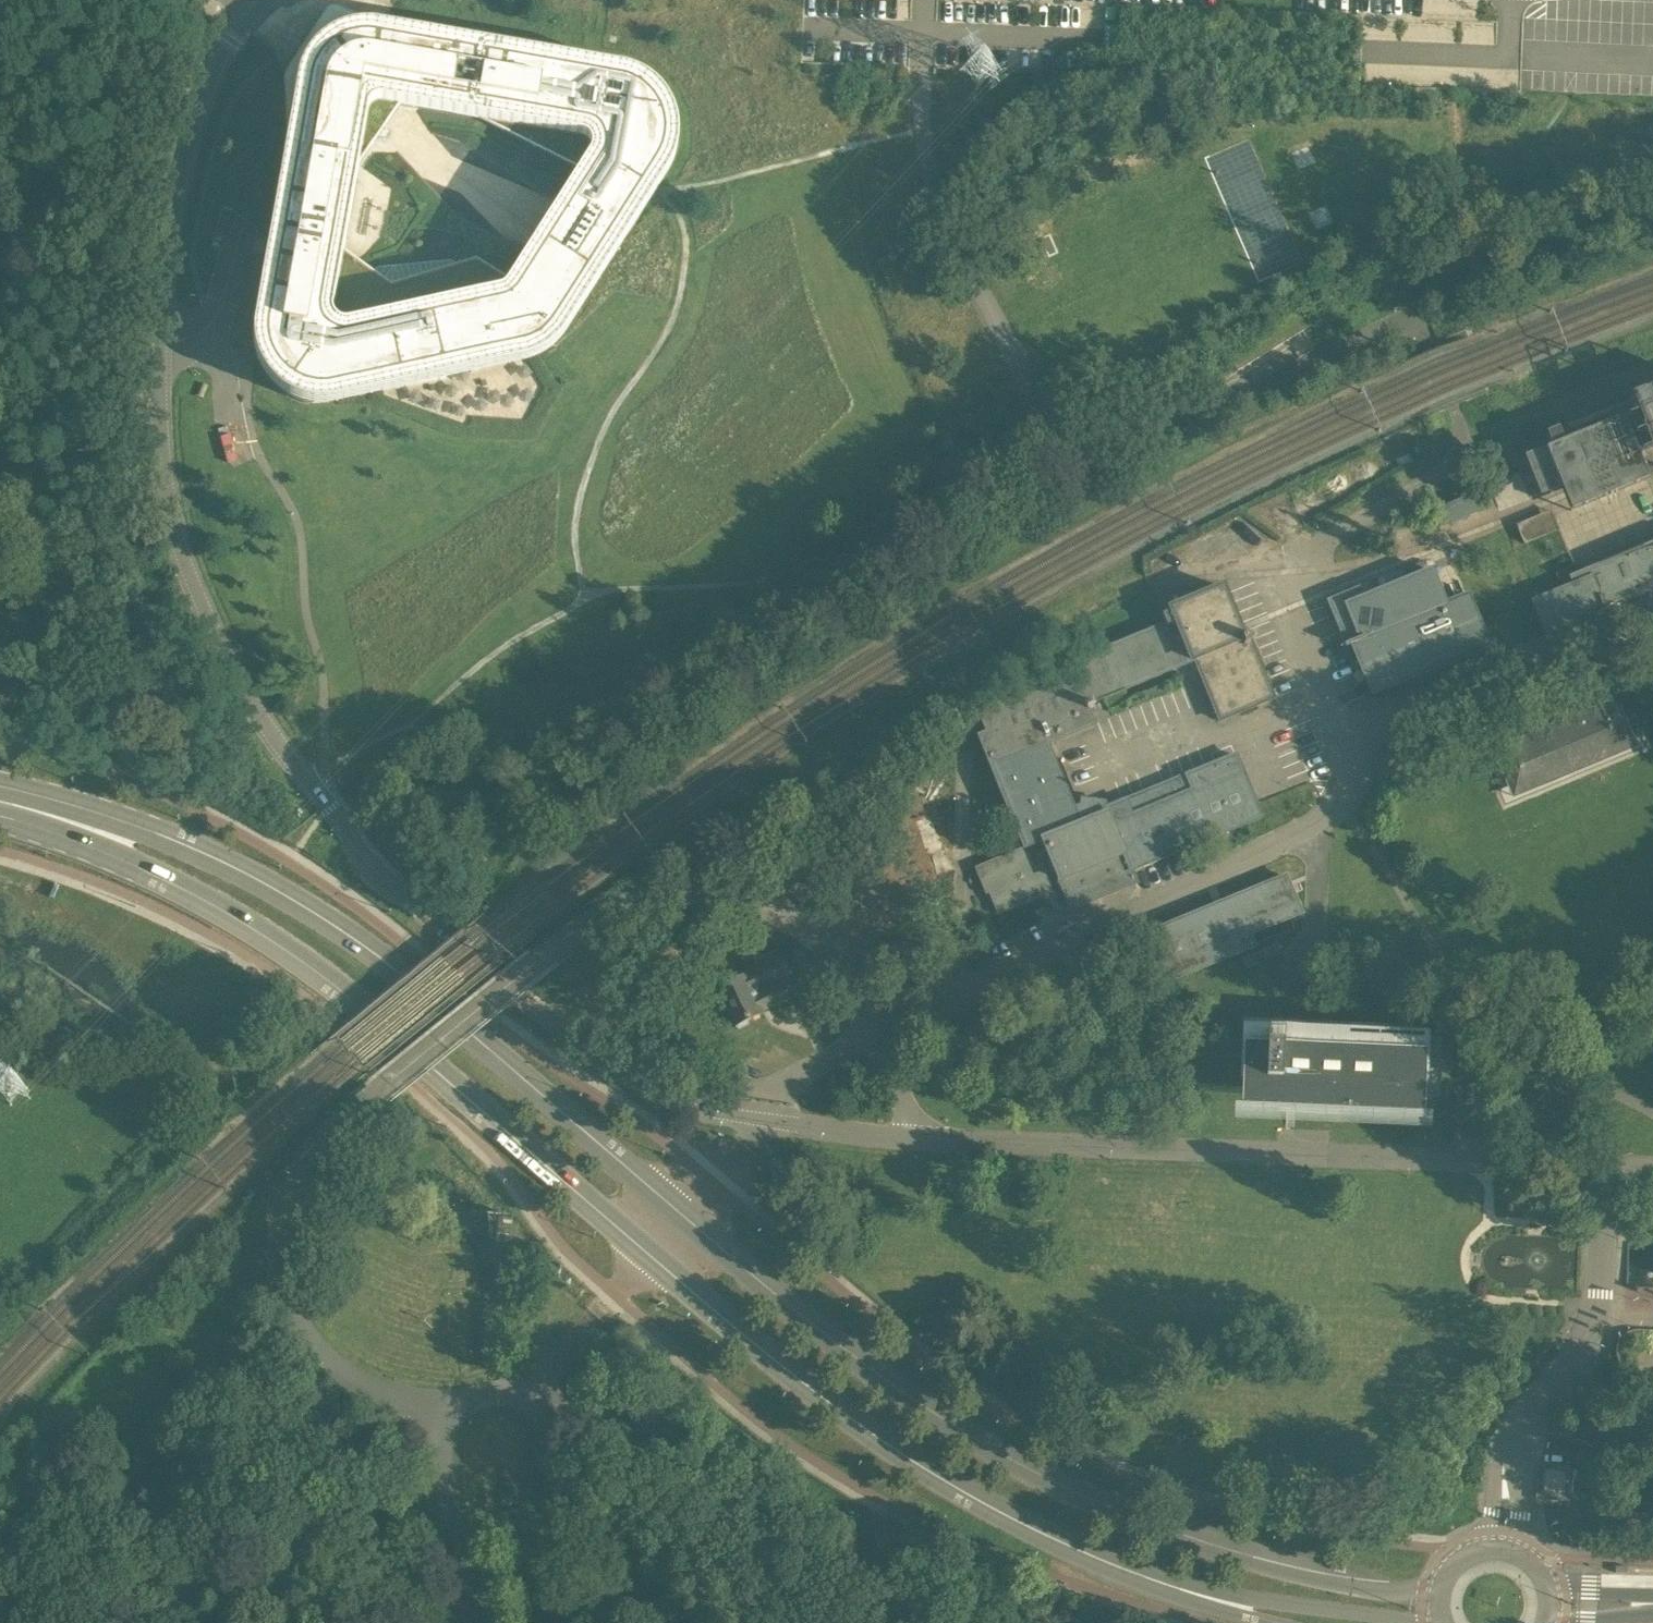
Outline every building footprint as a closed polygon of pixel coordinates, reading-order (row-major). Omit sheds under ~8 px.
[(344,46),(333,53),(322,61),(312,75),(308,85),(305,95),(269,342),(269,354),(269,364),(272,375),(278,388),(289,402),(299,409),(310,415),(322,418),(334,420),(354,417),(561,364),(663,192),(675,172),(678,164),(681,155),(682,136),(679,123),(676,115),(666,100),(657,91),(646,84),(638,81),(625,77),(377,42),(366,41),(355,43),(344,46)] [(1303,262),(1248,139),(1205,159),(1260,281),(1303,262)] [(1555,431),(1547,434),(1549,441),(1539,445),(1542,451),(1527,457),(1541,493),(1651,448),(1652,452),(1652,389),(1630,399),(1631,403),(1559,433),(1557,430),(1555,431)] [(1467,515),(1476,511),(1472,500),(1463,504),(1461,500),(1444,507),(1446,511),(1437,514),(1441,525),(1451,521),(1451,523),(1467,516),(1467,515)] [(1550,511),(1516,524),(1523,544),(1558,530),(1550,511)] [(1570,576),(1573,585),(1533,601),(1544,629),(1601,606),(1602,608),(1606,607),(1605,605),(1636,593),(1633,585),(1652,577),(1652,542),(1570,576)] [(1343,597),(1332,602),(1348,643),(1346,644),(1347,646),(1352,644),(1372,694),(1489,646),(1468,594),(1445,604),(1431,570),(1346,605),(1343,597)] [(1262,817),(1257,803),(1236,753),(1107,807),(1105,801),(1083,800),(1083,806),(1075,809),(1048,743),(1095,724),(1088,709),(1095,707),(1093,702),(1103,698),(1108,709),(1128,700),(1124,689),(1195,660),(1220,721),(1274,698),(1249,636),(1245,638),(1243,631),(1241,627),(1223,585),(1168,607),(1170,611),(1162,615),(1165,623),(993,694),(997,705),(978,712),(987,733),(978,736),(1024,847),(976,867),(986,893),(989,892),(998,913),(1044,894),(1059,914),(1070,909),(1071,910),(1138,883),(1133,871),(1262,817)] [(1558,724),(1494,750),(1513,796),(1635,746),(1616,700),(1597,708),(1591,698),(1556,713),(1558,724)] [(1286,876),(1152,931),(1172,979),(1254,946),(1249,934),(1301,913),(1286,876)] [(1265,960),(1281,953),(1277,943),(1261,950),(1265,960)] [(747,1020),(764,1013),(766,1012),(764,1008),(797,992),(788,972),(790,971),(779,948),(763,955),(768,965),(745,975),(745,974),(713,990),(715,994),(710,996),(716,1008),(721,1005),(732,1027),(735,1026),(738,1028),(747,1024),(747,1020)] [(1258,951),(1242,958),(1246,968),(1262,962),(1258,951)] [(1239,1109),(1278,1111),(1438,1117),(1441,1040),(1313,1035),(1313,1036),(1240,1034),(1238,1083),(1240,1083),(1239,1109)] [(1571,1466),(1547,1465),(1546,1494),(1558,1494),(1557,1500),(1569,1501),(1571,1466)]
